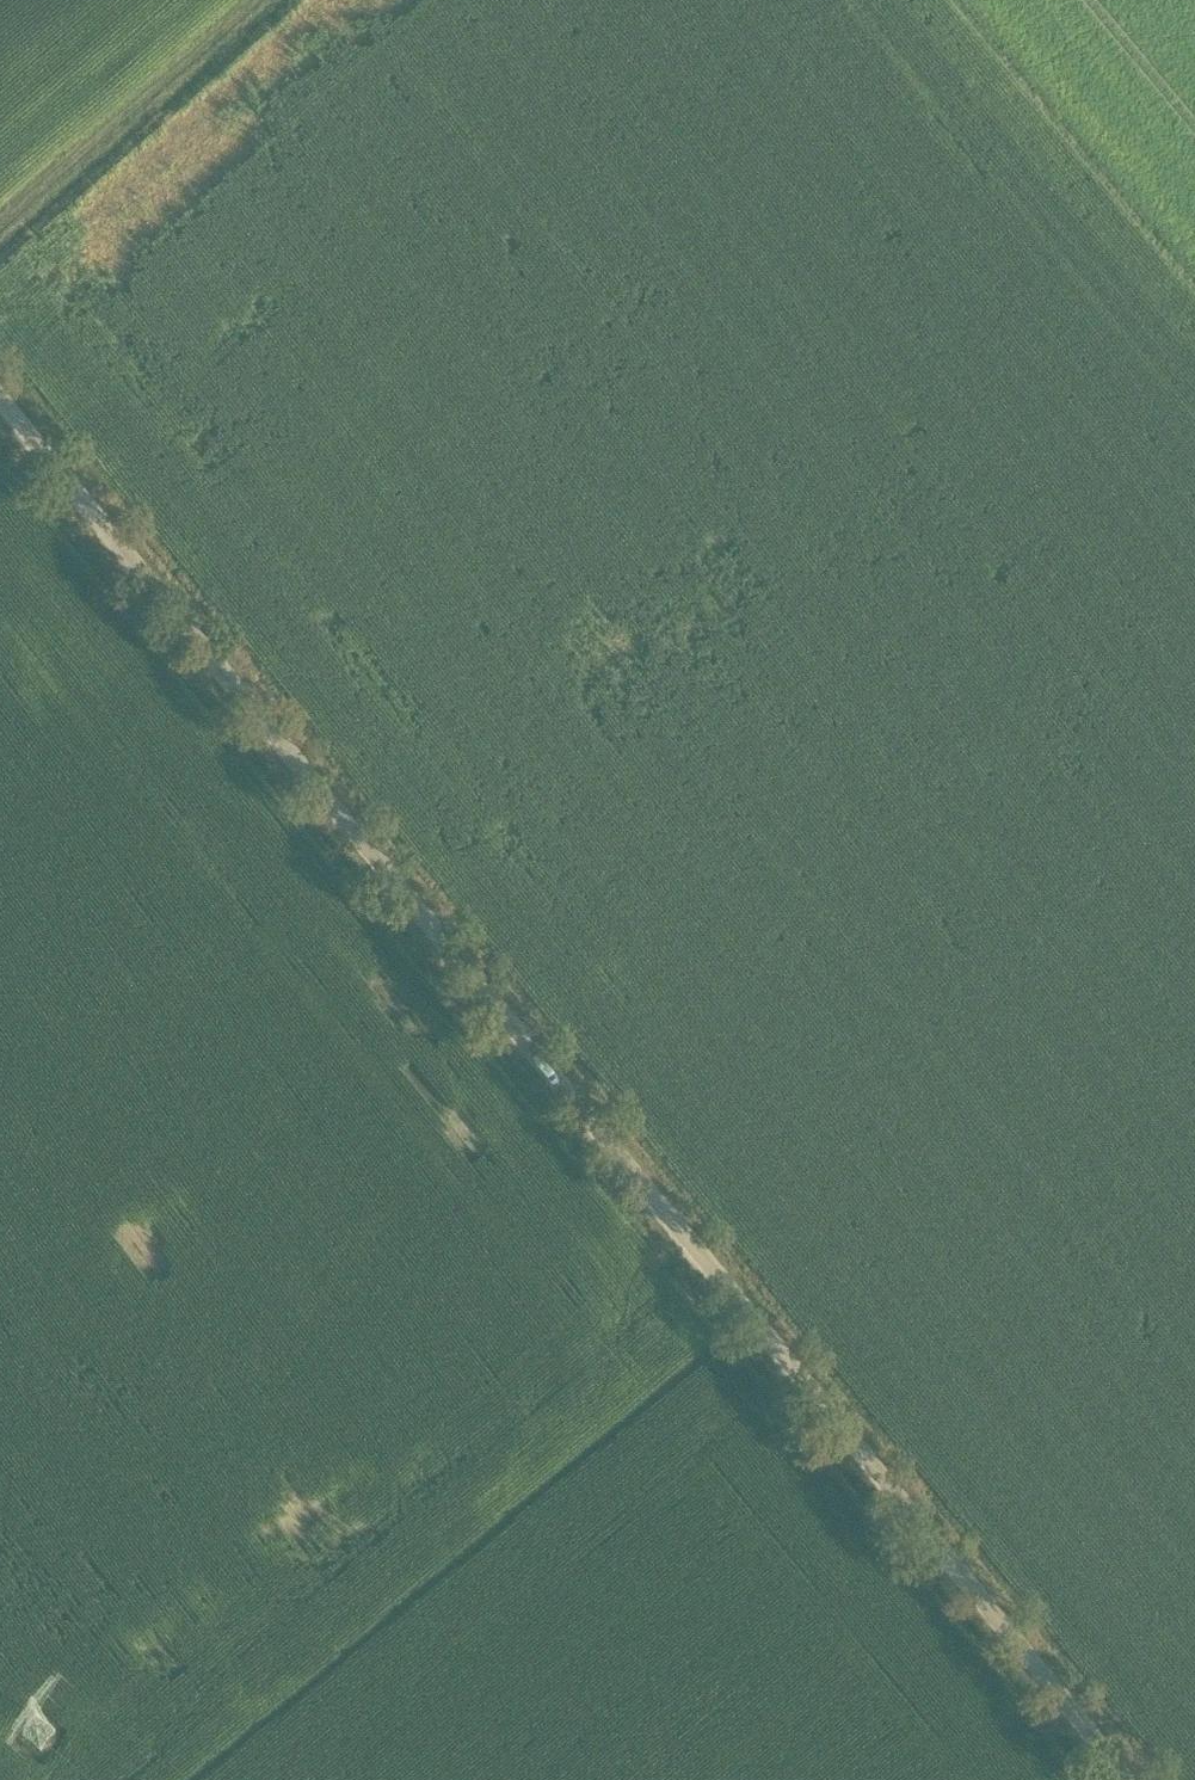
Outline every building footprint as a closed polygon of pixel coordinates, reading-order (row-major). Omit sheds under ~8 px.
[(38,1717),(23,1736),(42,1750),(56,1731),(38,1717)]
